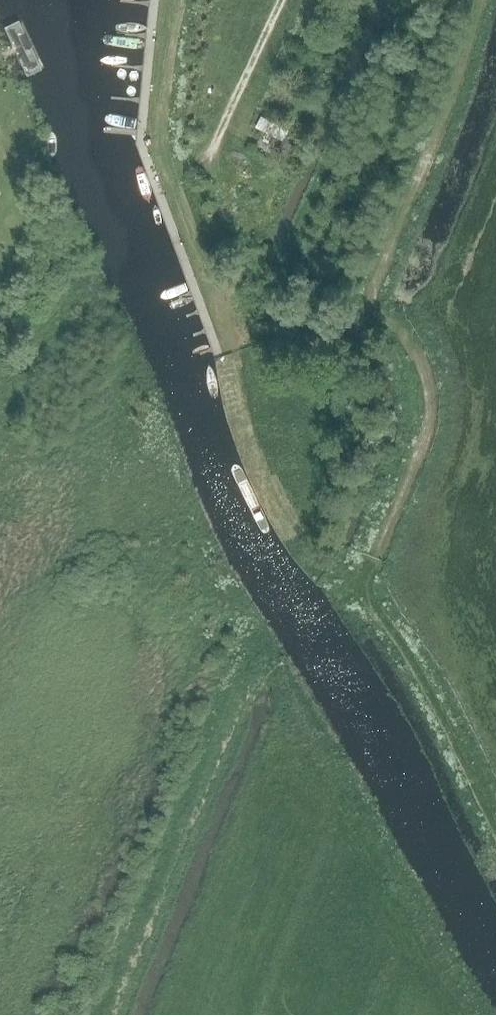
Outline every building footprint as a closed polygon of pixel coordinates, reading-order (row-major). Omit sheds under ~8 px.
[(289,138),(294,125),(263,115),(259,128),(289,138)]
